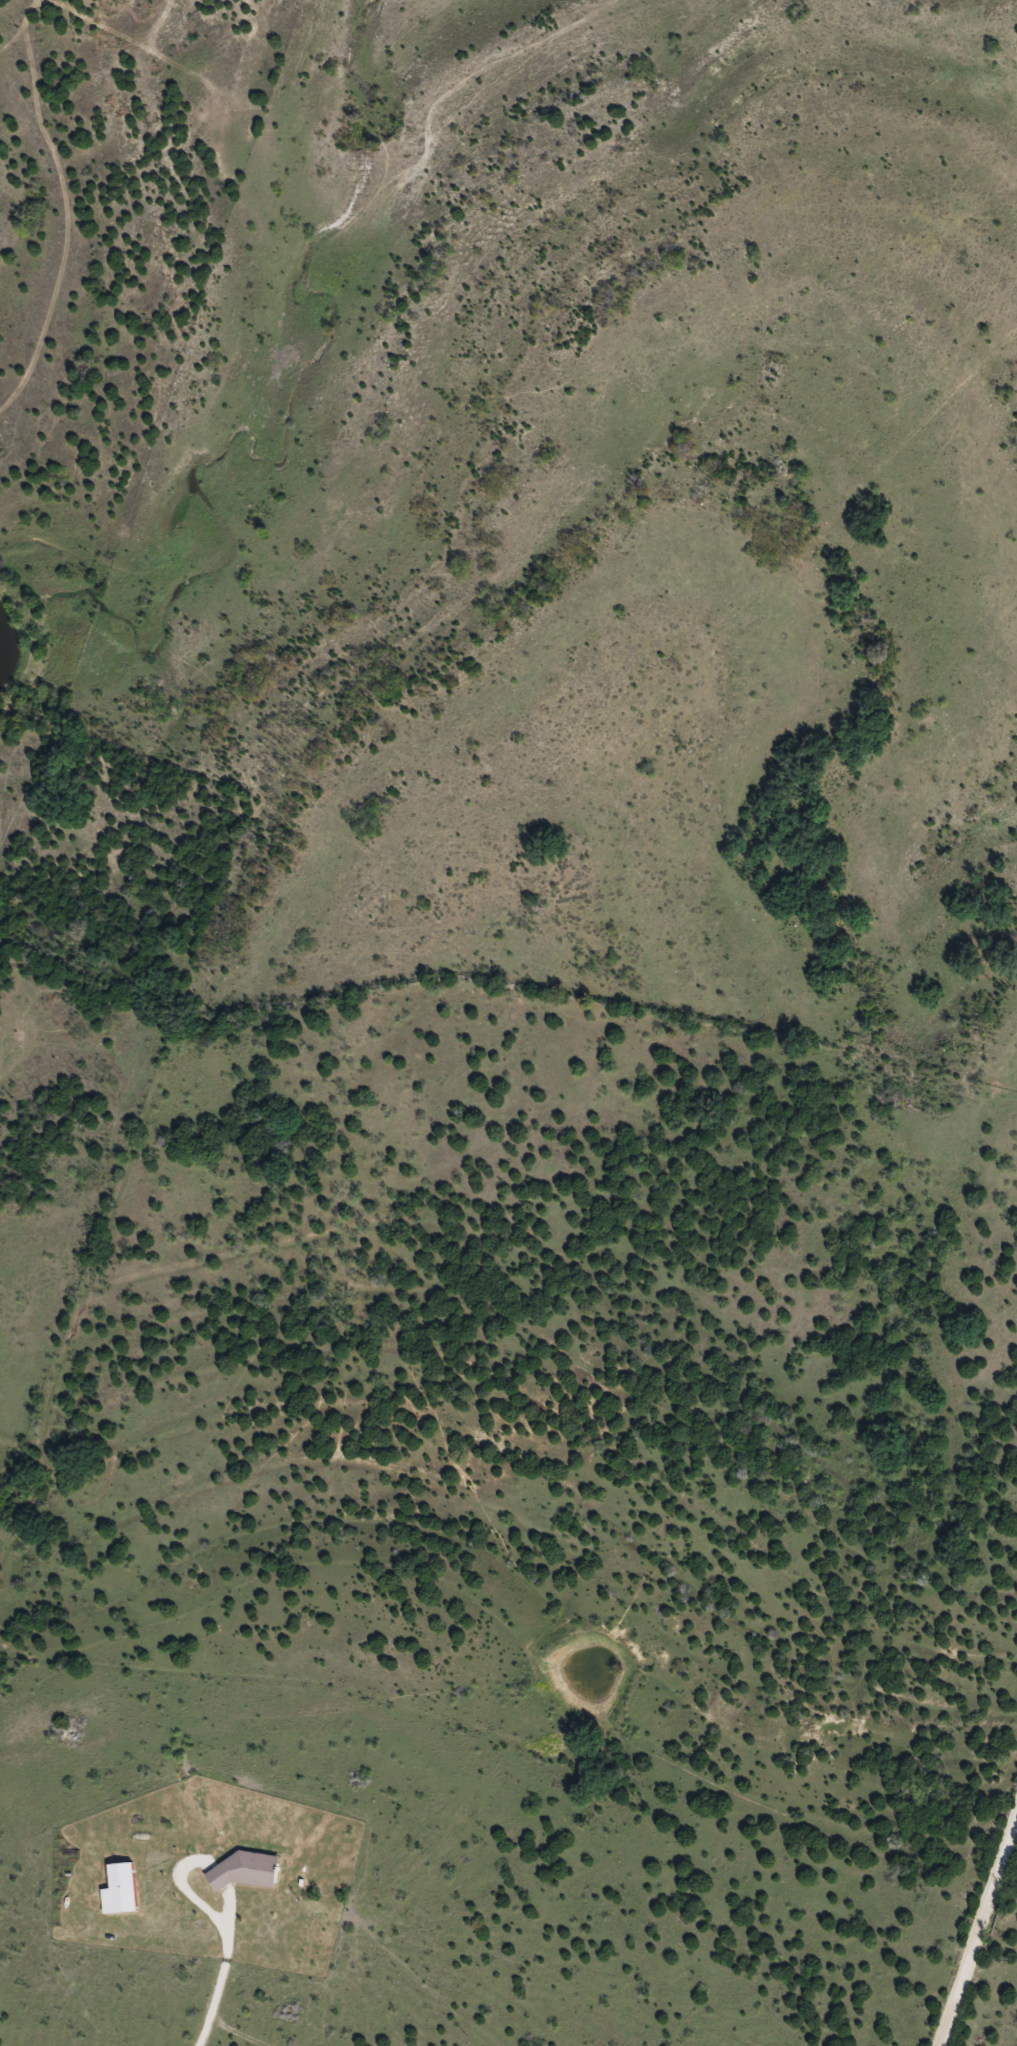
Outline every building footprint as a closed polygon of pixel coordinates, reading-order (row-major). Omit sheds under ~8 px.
[(279,1890),(284,1856),(239,1849),(237,1859),(226,1857),(225,1868),(216,1867),(214,1881),(279,1890)] [(141,1911),(138,1863),(112,1864),(114,1889),(105,1890),(106,1913),(141,1911)]
